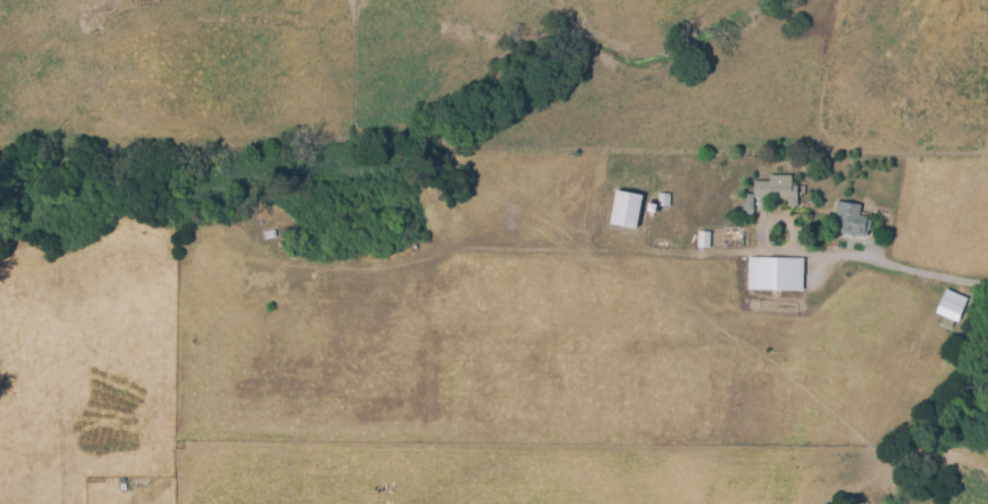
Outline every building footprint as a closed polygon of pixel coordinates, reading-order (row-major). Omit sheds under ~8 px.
[(769,175),(792,175),(792,191),(797,191),(797,209),(786,209),(786,202),(777,202),(777,198),(754,198),(753,188),(769,188),(769,175)] [(615,189),(642,195),(637,227),(610,223),(615,189)] [(658,194),(670,194),(670,207),(658,207),(658,194)] [(836,201),(860,204),(858,217),(869,219),(868,225),(866,240),(840,236),(840,232),(832,231),(836,201)] [(697,232),(710,231),(710,249),(697,249),(697,232)] [(756,289),(755,258),(804,259),(803,290),(756,289)] [(942,299),(963,308),(957,321),(955,320),(951,329),(940,324),(944,316),(936,313),(942,299)]
